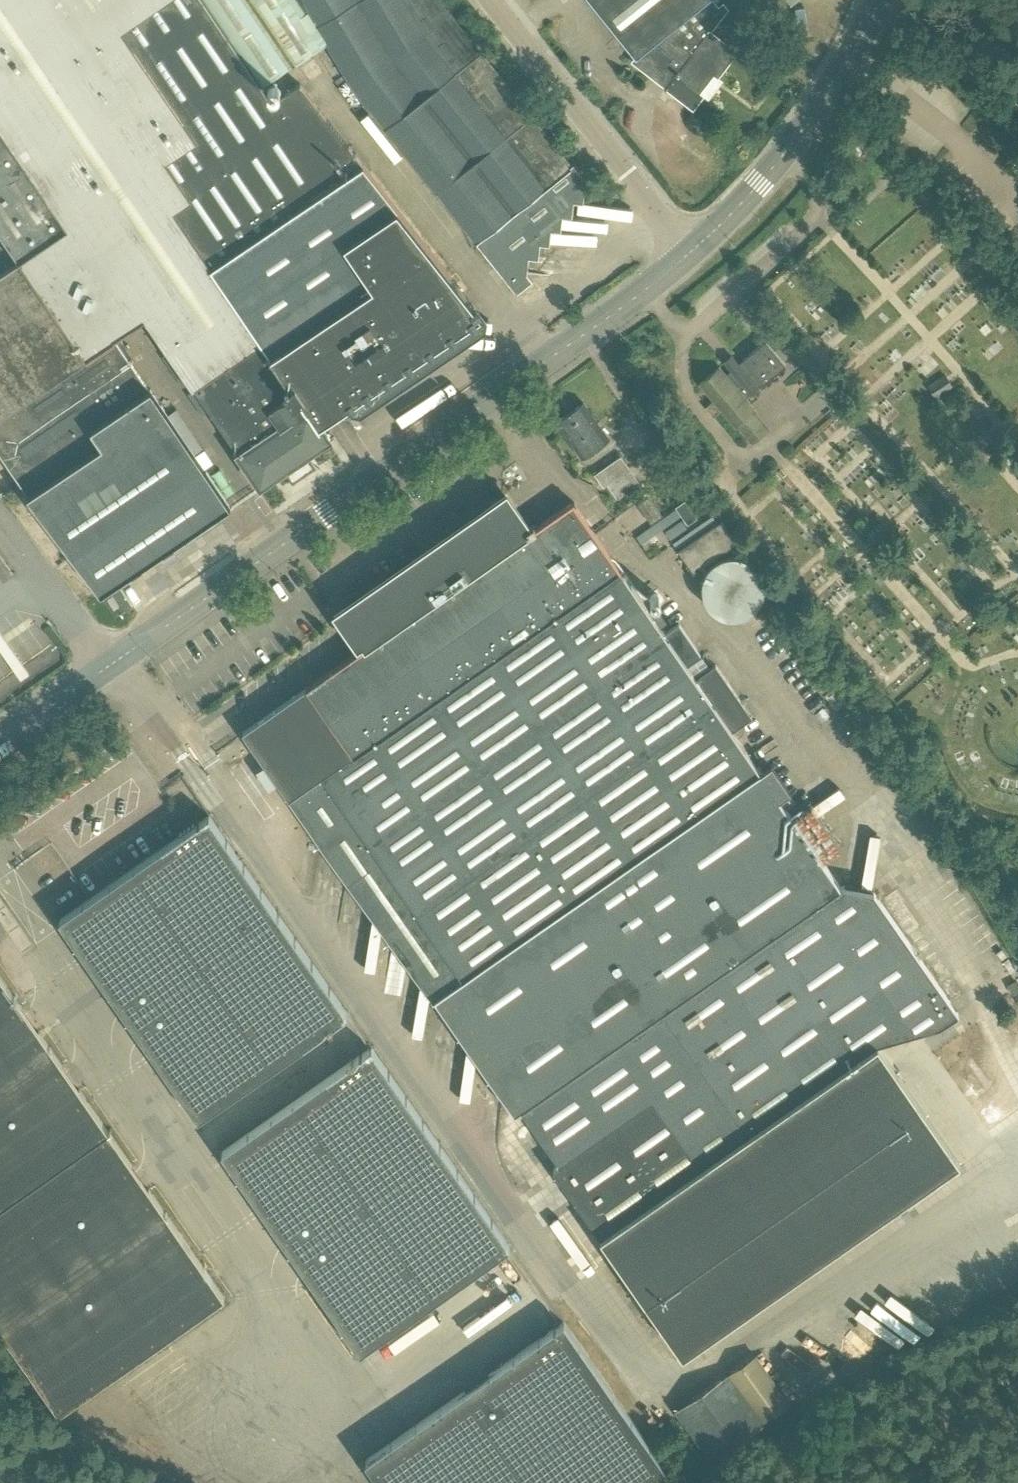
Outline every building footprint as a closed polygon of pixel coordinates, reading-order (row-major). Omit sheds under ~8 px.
[(19,262),(0,275),(0,452),(30,495),(27,497),(101,594),(231,506),(116,338),(148,316),(241,453),(239,454),(261,487),(331,439),(314,414),(352,388),(353,373),(373,375),(374,359),(394,360),(395,344),(415,346),(417,329),(436,331),(437,314),(457,316),(475,303),(300,83),(273,101),(260,82),(325,38),(355,88),(516,293),(533,279),(526,271),(519,270),(520,256),(529,257),(531,241),(541,242),(543,228),(553,229),(555,214),(564,215),(566,200),(576,201),(578,184),(584,179),(573,165),(572,166),(441,0),(0,0),(0,235),(19,262)] [(636,57),(633,61),(667,88),(665,89),(667,91),(669,90),(693,109),(703,96),(700,92),(714,74),(718,77),(737,53),(710,32),(727,9),(723,4),(717,8),(711,0),(591,0),(636,57)] [(719,367),(700,383),(713,400),(705,406),(713,416),(721,409),(736,427),(737,425),(752,442),(768,428),(754,411),(756,410),(746,398),(786,365),(765,340),(725,374),(719,367)] [(927,385),(936,399),(954,386),(945,373),(927,385)] [(556,421),(582,457),(609,438),(583,402),(556,421)] [(594,474),(604,487),(607,485),(617,500),(640,484),(621,455),(594,474)] [(635,503),(650,523),(661,515),(646,494),(635,503)] [(305,689),(242,732),(288,798),(287,799),(433,1000),(434,999),(600,1236),(681,1354),(958,1161),(876,1044),(940,1025),(958,1013),(873,891),(843,885),(840,886),(779,798),(761,773),(732,730),(752,717),(717,666),(712,670),(697,680),(686,664),(701,654),(679,623),(664,633),(621,570),(573,501),(536,527),(533,524),(526,529),(506,499),(341,614),(364,647),(305,688),(305,689)] [(676,507),(688,524),(697,518),(684,501),(676,507)] [(714,525),(678,550),(693,572),(735,543),(736,542),(721,520),(718,523),(714,525)] [(701,584),(701,587),(701,590),(701,592),(702,595),(703,598),(704,600),(705,603),(706,605),(708,607),(710,609),(712,611),(714,613),(716,614),(719,616),(721,617),(724,618),(726,618),(729,619),(732,619),(734,619),(737,619),(740,618),(742,617),(745,616),(747,615),(750,614),(752,612),(754,610),(756,608),(758,606),(759,604),(761,602),(762,599),(763,597),(763,594),(764,591),(764,588),(764,586),(764,583),(763,580),(762,578),(761,575),(760,573),(759,570),(757,568),(755,566),(753,564),(751,562),(749,561),(746,560),(744,558),(741,558),(739,557),(736,556),(733,556),(731,556),(728,557),(725,557),(722,558),(720,559),(717,560),(715,561),(713,563),(711,565),(709,567),(707,569),(706,571),(704,574),(703,576),(702,579),(702,581),(701,584)] [(774,764),(761,773),(779,798),(791,789),(774,764)] [(59,920),(198,1119),(348,1014),(209,815),(59,920)] [(2,1331),(58,1414),(223,1298),(0,976),(0,1333),(2,1331)] [(221,1152),(360,1351),(510,1246),(371,1047),(221,1152)] [(381,1482),(650,1482),(667,1471),(563,1322),(365,1460),(381,1482)] [(682,1408),(713,1456),(761,1424),(758,1421),(784,1404),(755,1360),(682,1408)]
